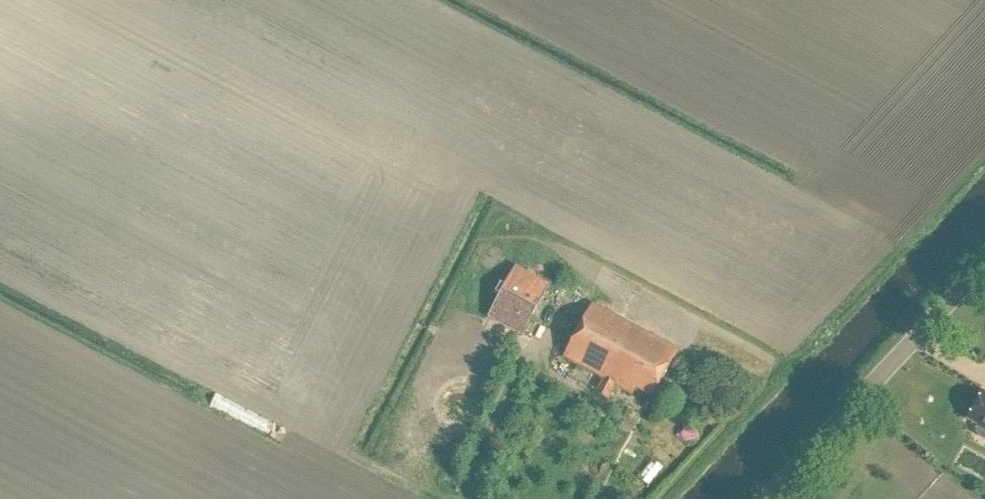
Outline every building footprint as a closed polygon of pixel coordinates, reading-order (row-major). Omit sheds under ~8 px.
[(525,329),(546,291),(513,273),(493,312),(525,329)] [(653,399),(678,351),(593,305),(564,358),(605,380),(597,394),(608,400),(615,386),(632,395),(635,389),(653,399)] [(984,392),(968,420),(978,426),(977,429),(977,433),(979,436),(984,440),(984,393),(984,392)]
